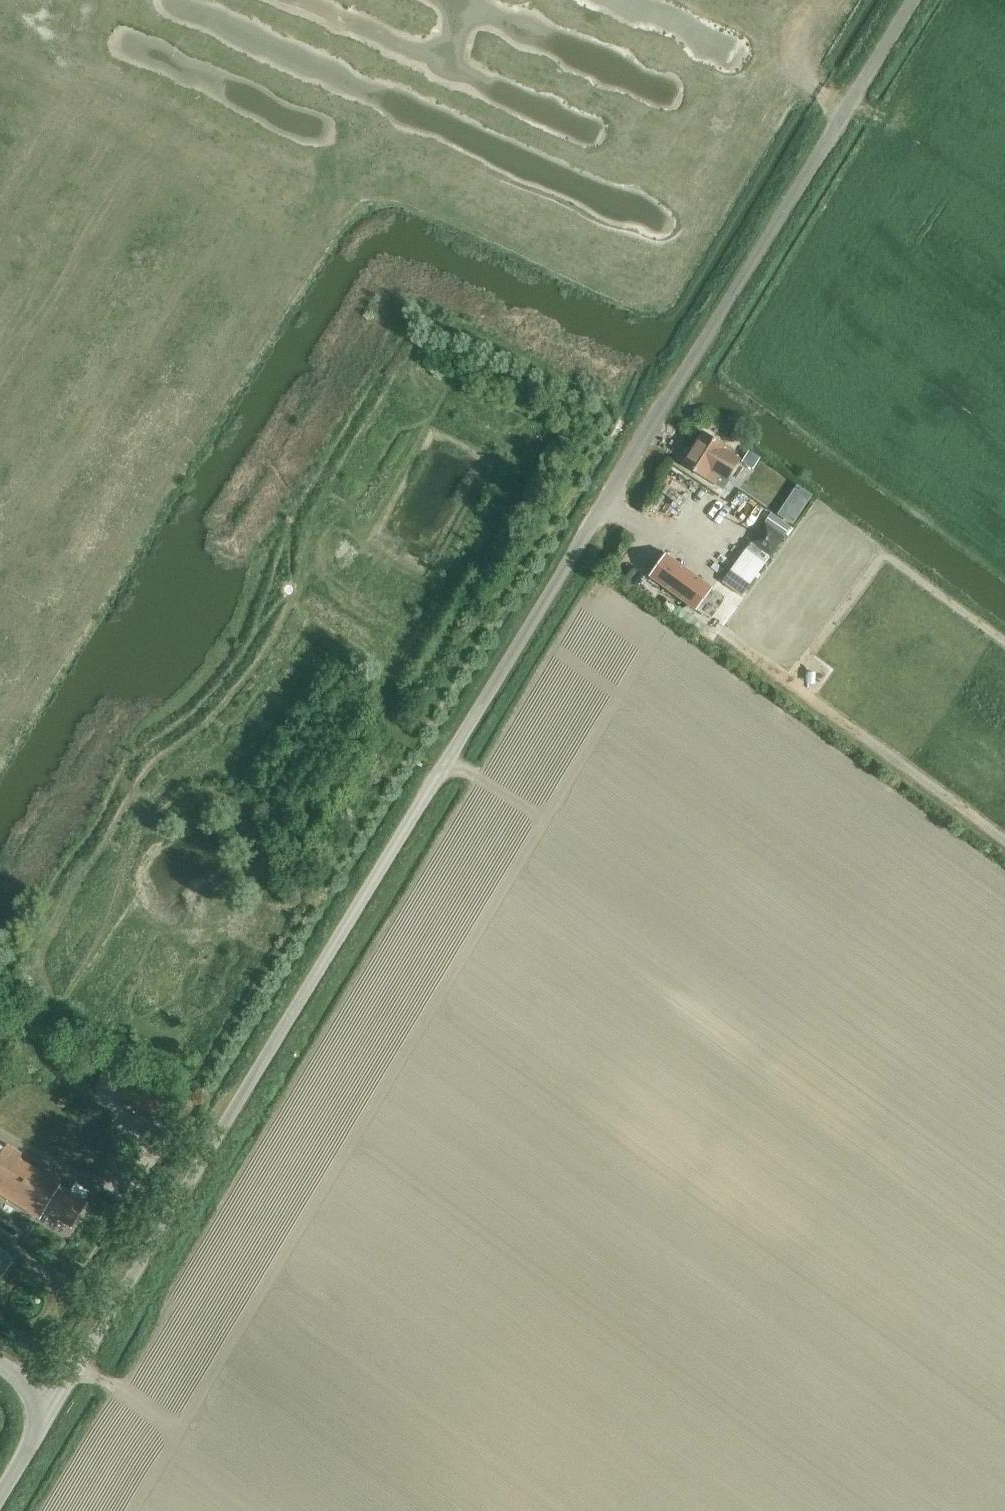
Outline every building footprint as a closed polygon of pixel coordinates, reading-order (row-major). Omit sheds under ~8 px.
[(719,474),(726,479),(740,458),(733,454),(735,452),(703,430),(682,460),(714,482),(719,474)] [(650,576),(696,610),(712,587),(678,563),(666,554),(650,576)] [(4,1148),(0,1145),(0,1193),(40,1218),(45,1210),(72,1227),(87,1202),(83,1199),(89,1190),(75,1182),(70,1191),(60,1185),(61,1185),(19,1159),(22,1154),(6,1144),(4,1148)] [(12,1262),(0,1254),(0,1280),(12,1262)]
